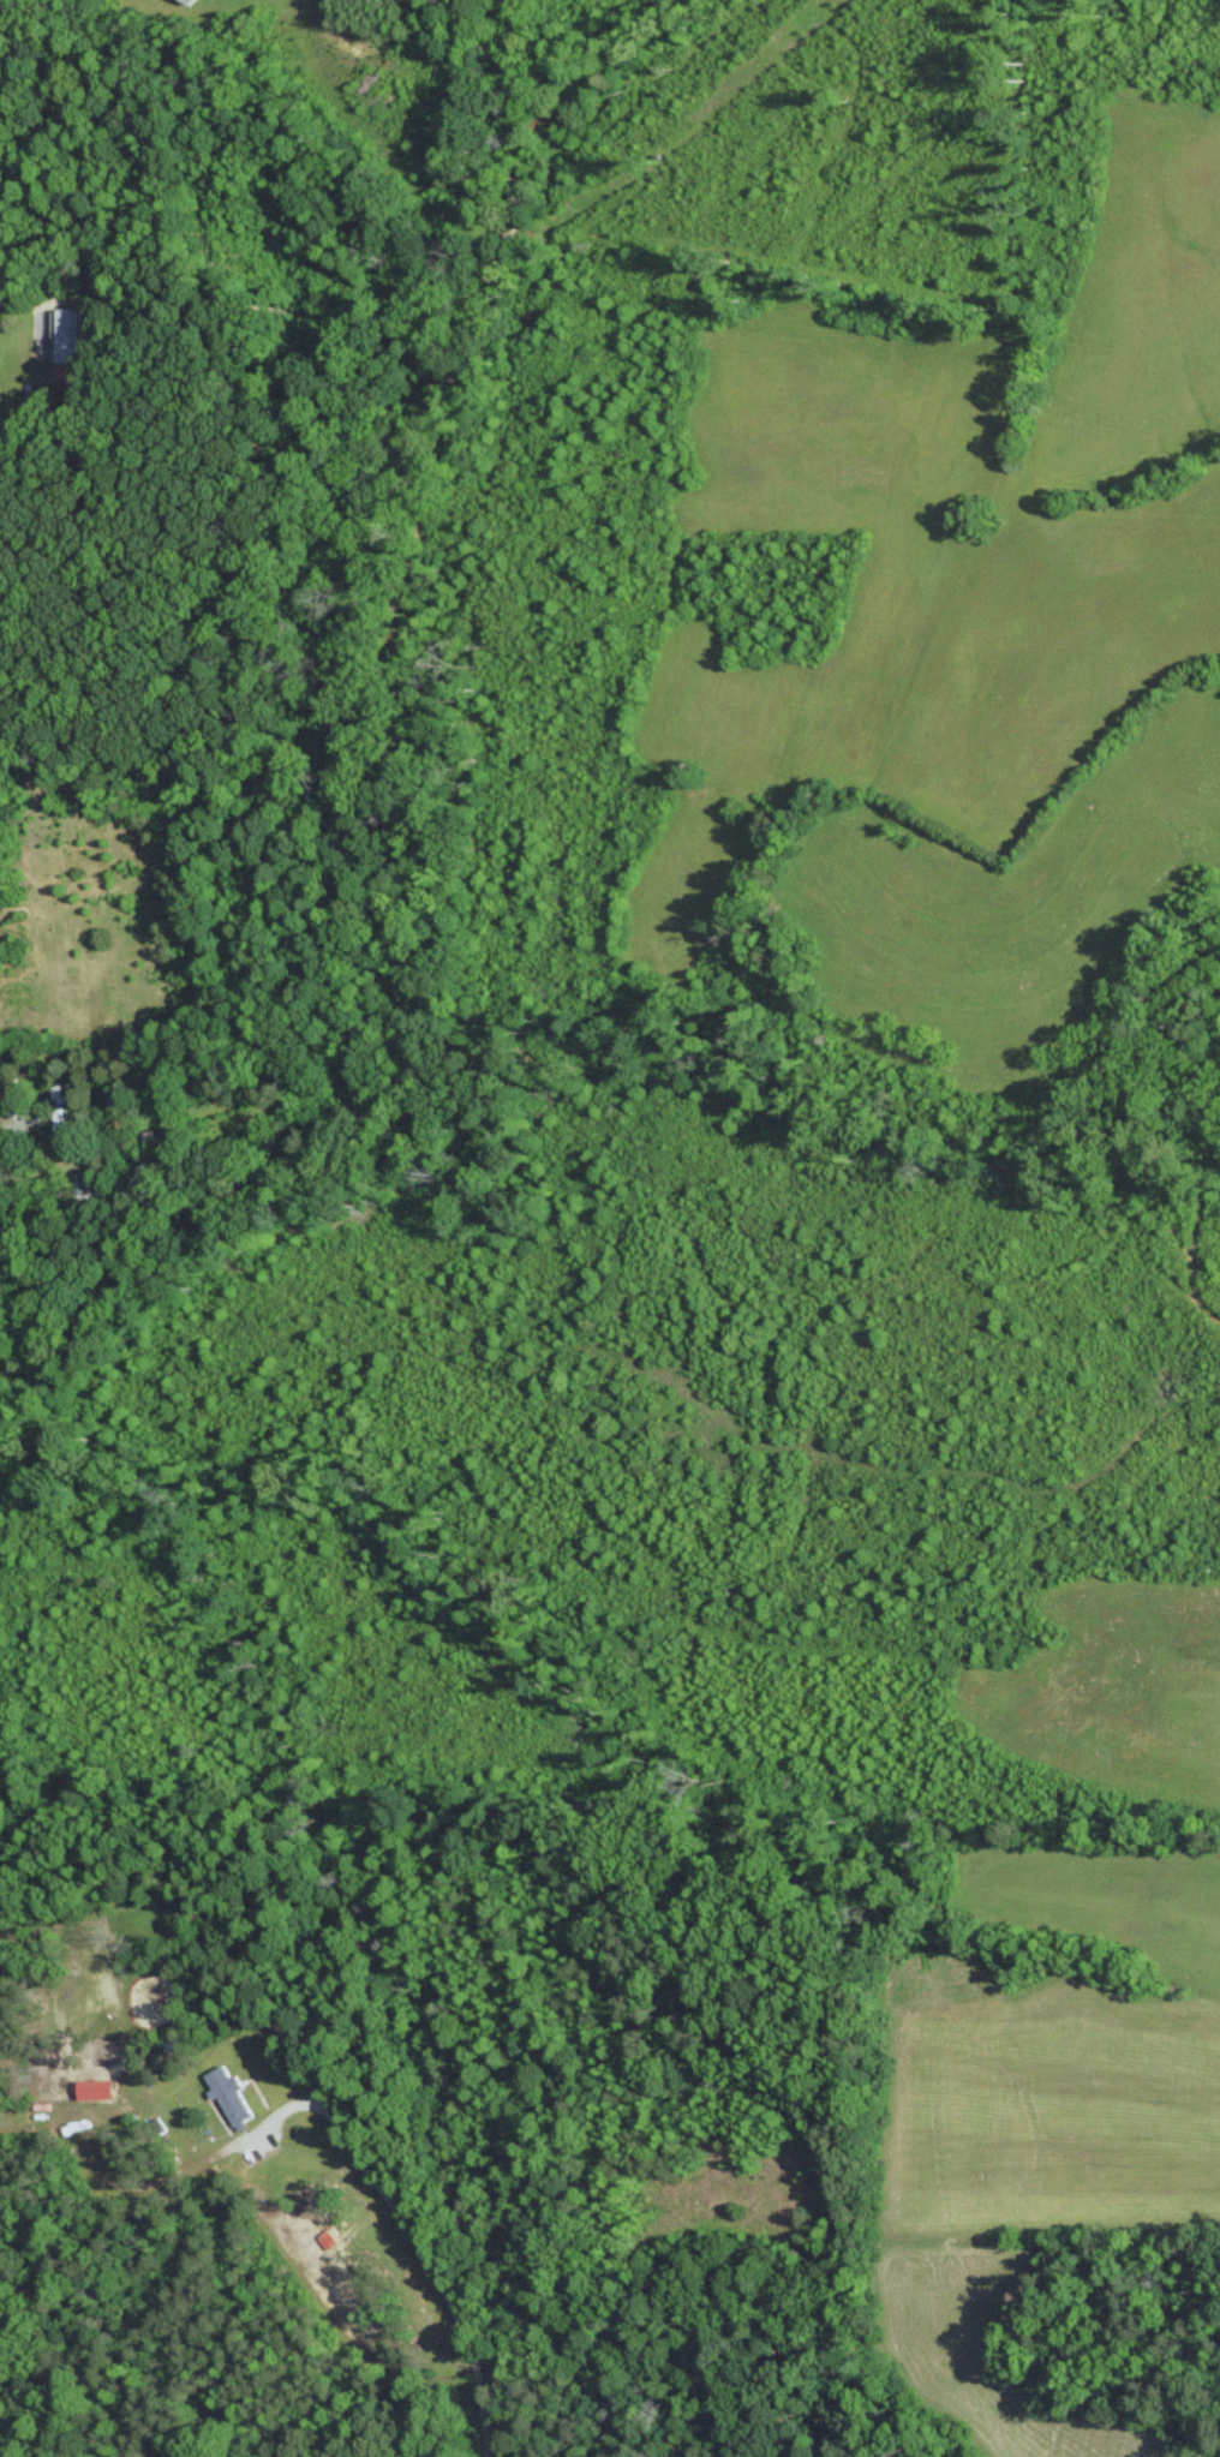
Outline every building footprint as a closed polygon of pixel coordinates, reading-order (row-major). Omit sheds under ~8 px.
[(86,363),(88,310),(57,310),(56,345),(62,345),(62,362),(86,363)] [(205,2077),(213,2090),(237,2129),(258,2117),(242,2091),(249,2087),(242,2075),(236,2079),(227,2064),(205,2077)] [(84,2099),(118,2099),(118,2079),(83,2080),(84,2099)] [(330,2250),(340,2242),(331,2230),(321,2237),(330,2250)]
